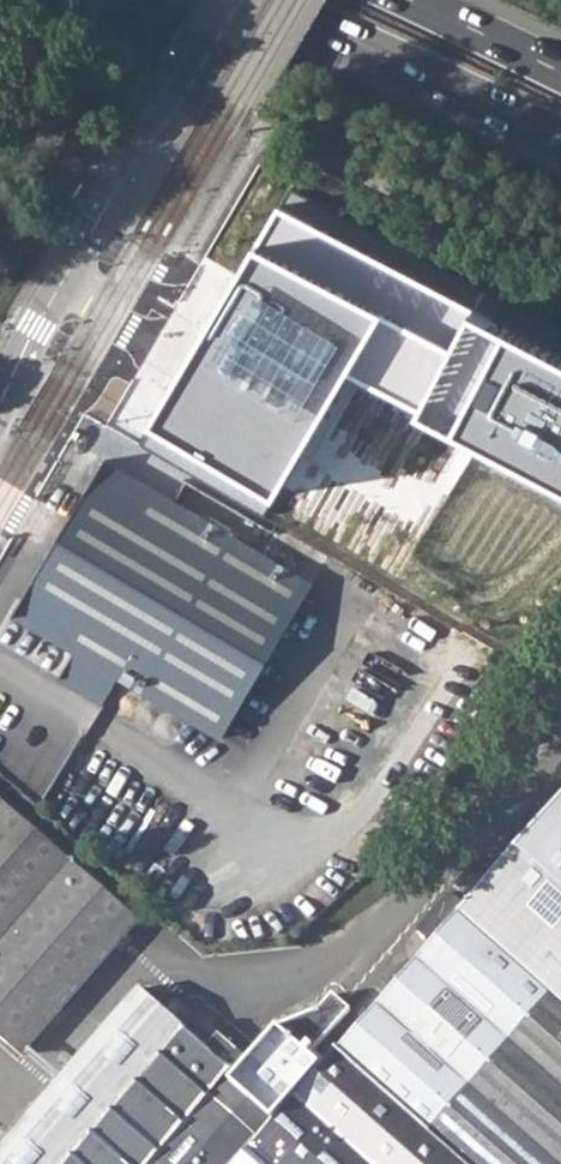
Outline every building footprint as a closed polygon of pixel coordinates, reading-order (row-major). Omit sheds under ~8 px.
[(527,614),(560,564),(560,339),(297,194),(248,285),(177,415),(527,614)] [(113,678),(219,739),(308,584),(100,463),(98,465),(9,618),(71,654),(57,680),(98,704),(113,678)] [(261,1137),(258,1133),(310,1075),(300,1067),(340,1020),(322,1005),(311,1019),(268,1039),(216,1096),(213,1094),(248,1055),(224,1033),(212,1047),(167,1007),(149,992),(142,987),(0,1148),(0,1163),(560,1163),(560,796),(454,917),(440,905),(408,941),(422,954),(261,1137)] [(19,1058),(139,921),(0,799),(0,1041),(19,1058)] [(176,996),(160,980),(149,992),(167,1007),(176,996)]
